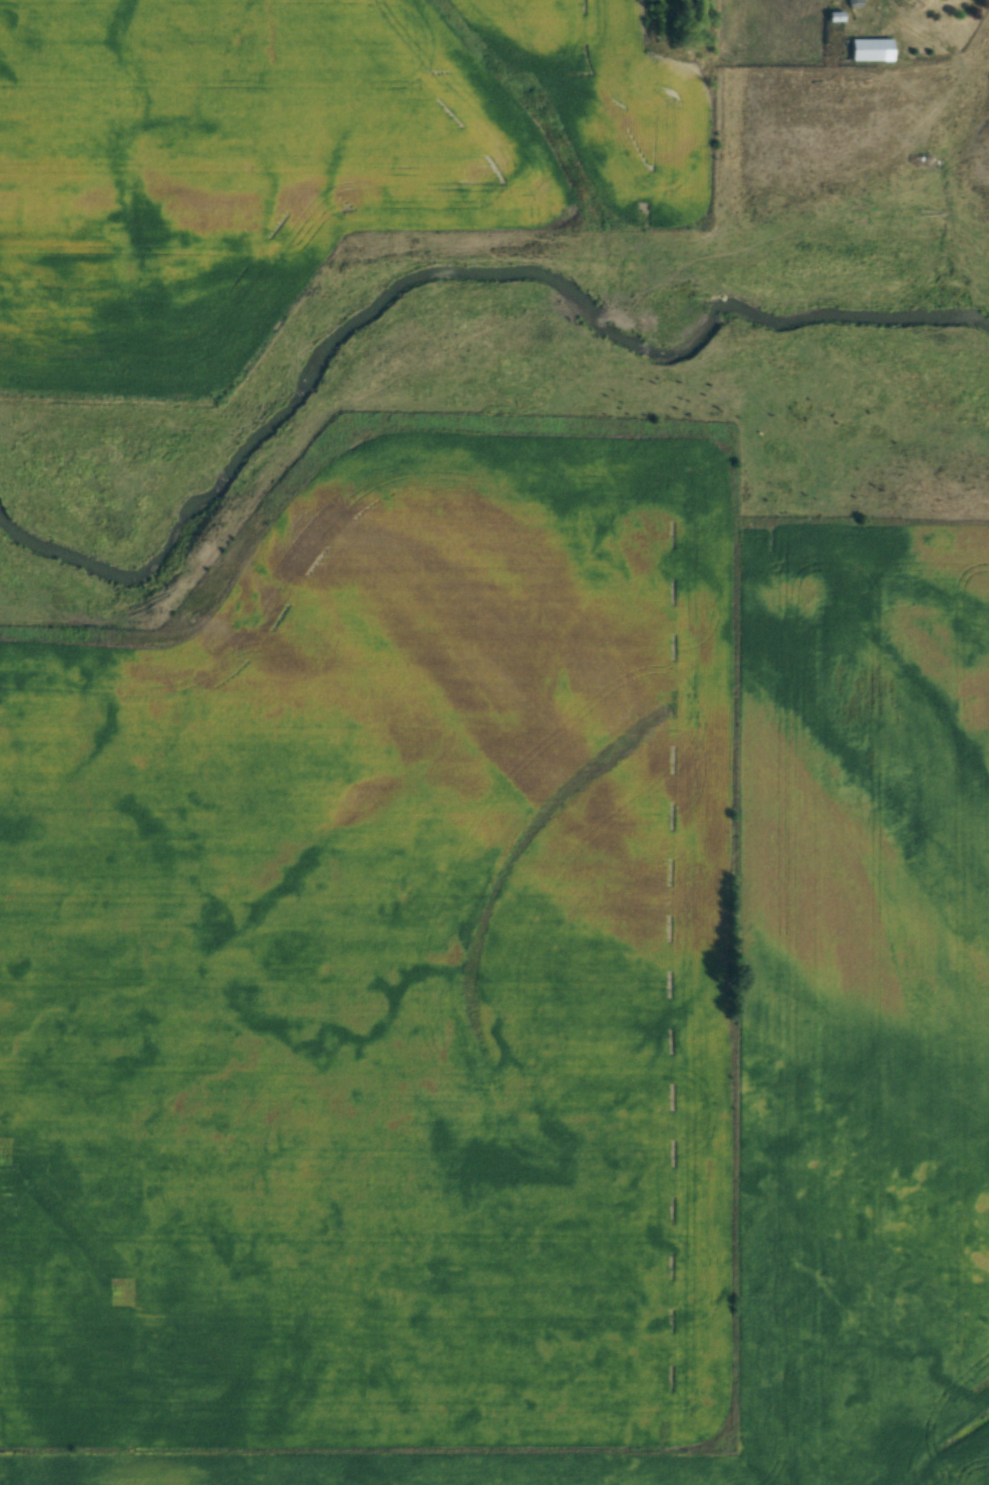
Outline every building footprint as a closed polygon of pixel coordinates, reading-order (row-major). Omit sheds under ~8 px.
[(839,14),(826,14),(826,22),(839,22),(839,14)] [(847,62),(886,62),(886,40),(847,40),(847,62)]
